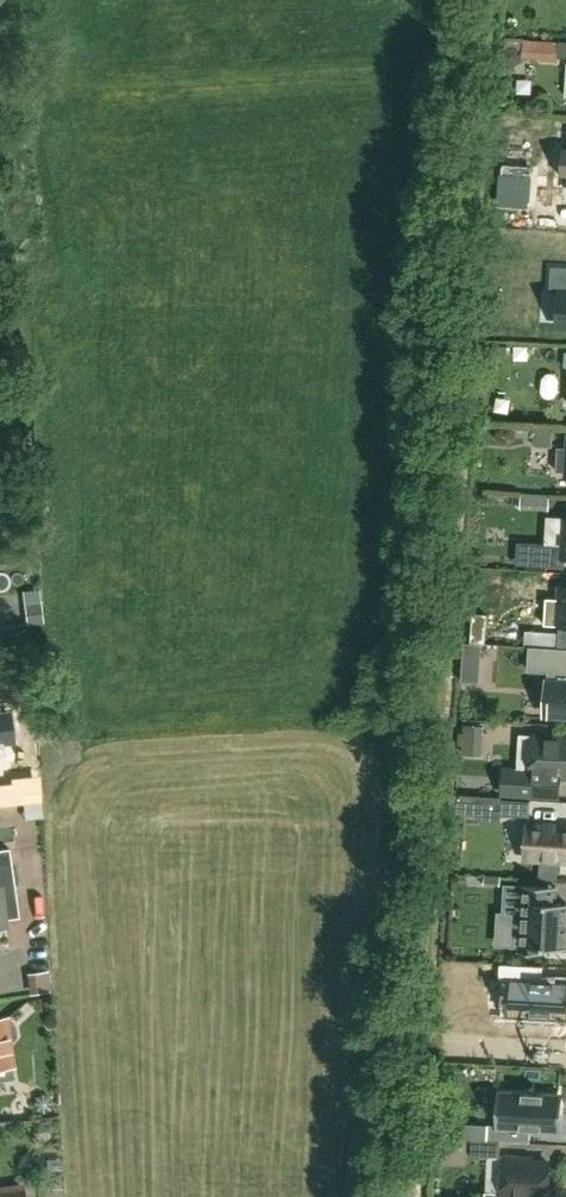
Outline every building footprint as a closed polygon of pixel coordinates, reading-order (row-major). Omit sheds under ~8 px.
[(558,57),(565,57),(565,42),(559,41),(558,57)] [(504,50),(503,58),(506,64),(514,66),(521,60),(522,53),(516,46),(508,46),(506,48),(504,50)] [(528,205),(529,172),(497,171),(496,204),(528,205)] [(550,291),(561,292),(559,325),(565,326),(565,269),(551,268),(550,291)] [(556,471),(565,472),(565,447),(558,446),(556,471)] [(534,509),(534,494),(521,493),(521,509),(534,509)] [(524,566),(564,568),(565,559),(565,520),(564,546),(525,544),(524,566)] [(544,625),(559,626),(563,626),(565,626),(565,587),(561,587),(561,599),(546,599),(544,625)] [(41,601),(24,603),(27,624),(43,622),(41,601)] [(525,631),(525,644),(557,646),(558,633),(525,631)] [(463,643),(462,659),(480,660),(481,644),(463,643)] [(547,681),(545,714),(565,716),(565,683),(564,682),(564,673),(565,673),(565,649),(530,647),(528,670),(549,672),(548,681),(547,681)] [(495,752),(493,720),(460,722),(462,753),(495,752)] [(565,777),(565,740),(521,737),(519,771),(504,770),(503,779),(532,781),(531,796),(559,798),(561,776),(565,777)] [(532,781),(503,779),(502,795),(531,796),(532,781)] [(457,814),(480,815),(481,795),(459,794),(457,814)] [(502,801),(501,814),(501,816),(530,818),(531,802),(502,801)] [(528,826),(526,859),(565,862),(565,828),(528,826)] [(9,850),(0,851),(0,928),(7,927),(3,900),(16,898),(9,850)] [(523,885),(523,886),(505,885),(503,913),(515,914),(513,945),(520,946),(519,952),(540,953),(541,947),(565,948),(565,924),(565,917),(565,903),(555,903),(556,887),(523,885)] [(500,979),(512,980),(510,1013),(565,1017),(565,983),(542,982),(543,966),(501,964),(500,979)] [(4,1018),(0,1019),(0,1068),(11,1067),(7,1042),(12,1041),(15,1037),(14,1027),(10,1024),(5,1025),(4,1018)] [(488,1125),(487,1140),(530,1143),(530,1128),(557,1129),(559,1096),(502,1093),(500,1126),(488,1125)] [(433,1136),(432,1164),(466,1166),(467,1138),(433,1136)] [(472,1140),(471,1156),(500,1157),(500,1142),(472,1140)] [(539,1196),(548,1196),(548,1190),(553,1185),(553,1175),(549,1170),(549,1163),(522,1162),(522,1158),(504,1157),(503,1195),(507,1195),(506,1196),(539,1196)] [(20,1188),(0,1191),(0,1196),(22,1196),(20,1188)]
